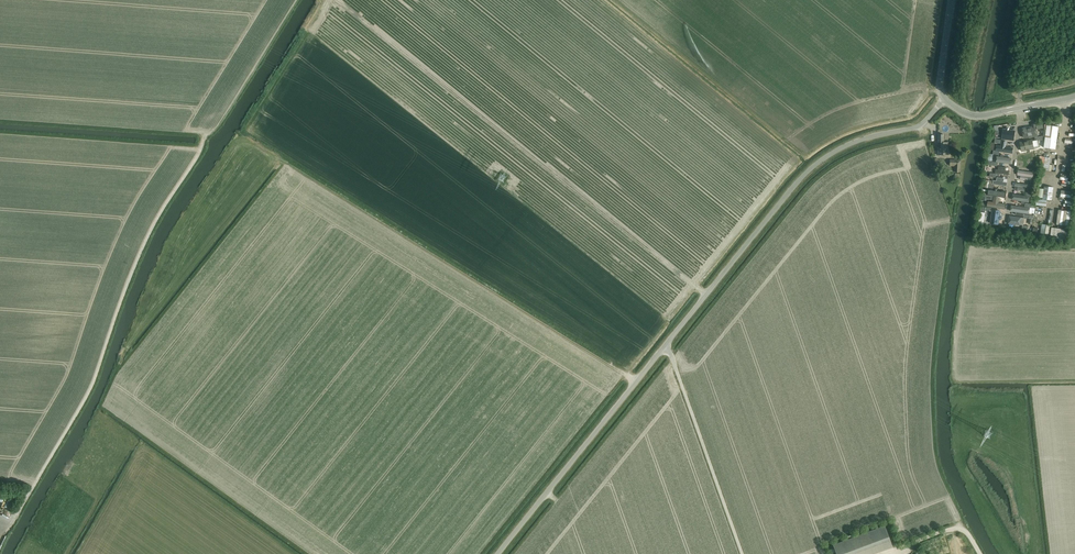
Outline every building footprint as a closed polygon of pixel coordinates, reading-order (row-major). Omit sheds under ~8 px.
[(1038,136),(1036,124),(1032,124),(1033,127),(1023,128),(1024,138),(1038,136)] [(1042,140),(1044,140),(1045,140),(1044,148),(1056,149),(1059,127),(1047,125),(1046,137),(1044,137),(1043,136),(1042,136),(1042,140)] [(938,147),(938,155),(948,155),(948,142),(943,142),(943,134),(938,134),(938,142),(941,142),(941,147),(938,147)] [(996,145),(996,151),(1000,151),(1000,152),(1013,154),(1014,148),(1006,146),(1007,141),(1002,140),(1001,146),(996,145)] [(1038,141),(1036,141),(1033,141),(1033,140),(1020,142),(1022,152),(1028,151),(1028,153),(1030,152),(1030,150),(1035,149),(1034,148),(1039,147),(1038,141)] [(996,162),(1011,164),(1012,158),(1004,157),(1004,155),(1001,155),(1001,157),(997,156),(996,162)] [(961,160),(950,159),(950,164),(955,165),(955,172),(960,172),(961,160)] [(998,170),(996,169),(995,173),(1009,175),(1009,171),(1006,171),(1006,167),(998,167),(998,170)] [(1020,180),(1028,181),(1028,180),(1032,180),(1032,178),(1033,178),(1034,172),(1018,170),(1018,175),(1021,176),(1020,180)] [(989,177),(989,183),(1006,186),(1007,180),(989,177)] [(1027,188),(1028,185),(1015,183),(1015,187),(1018,187),(1017,191),(1025,192),(1025,188),(1027,188)] [(1043,198),(1043,199),(1052,200),(1053,187),(1045,186),(1044,189),(1043,198)] [(1043,198),(1044,189),(1037,188),(1035,197),(1043,198)] [(987,195),(993,196),(1006,198),(1007,192),(988,189),(987,195)] [(1029,196),(1026,196),(1013,194),(1012,200),(1019,201),(1018,205),(1025,206),(1025,203),(1025,202),(1029,203),(1029,196)] [(986,200),(986,206),(1003,208),(1004,202),(986,200)] [(1024,217),(1024,214),(1024,213),(1030,214),(1030,208),(1025,207),(1012,205),(1011,212),(1016,212),(1016,215),(1024,217)] [(1001,211),(992,209),(990,224),(999,225),(1000,220),(1001,220),(1002,219),(1003,217),(1001,215),(1000,215),(1001,211)] [(1025,218),(1009,216),(1008,224),(1021,226),(1021,225),(1024,225),(1025,218)] [(1042,224),(1040,238),(1049,239),(1051,225),(1042,224)] [(1068,230),(1052,227),(1050,240),(1067,242),(1068,230)] [(854,538),(853,534),(846,536),(848,540),(833,545),(836,553),(873,553),(893,547),(885,526),(854,538)]
